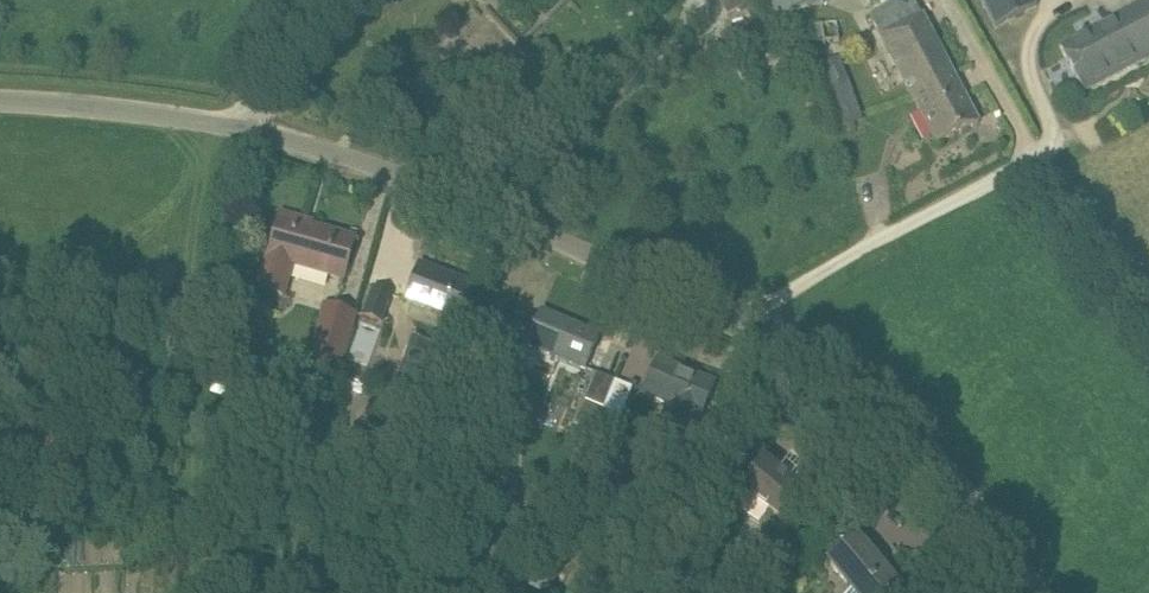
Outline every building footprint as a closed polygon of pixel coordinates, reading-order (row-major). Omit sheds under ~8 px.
[(752,0),(721,0),(729,13),(752,0)] [(768,20),(822,0),(761,0),(768,20)] [(957,75),(925,13),(917,0),(898,0),(871,14),(882,36),(913,97),(938,84),(938,85),(957,75)] [(995,29),(1038,4),(1036,0),(981,0),(995,29)] [(1064,44),(1089,89),(1148,57),(1148,0),(1147,0),(1064,44)] [(794,21),(799,50),(825,46),(823,41),(839,39),(836,19),(821,20),(821,19),(794,21)] [(863,120),(840,58),(813,68),(837,130),(863,120)] [(938,84),(913,97),(938,144),(982,122),(957,75),(938,85),(938,84)] [(809,116),(821,113),(817,102),(806,105),(809,116)] [(305,221),(281,214),(258,287),(281,294),(291,265),(344,280),(348,265),(356,239),(304,224),(305,221)] [(474,284),(421,264),(408,298),(461,319),(474,284)] [(392,293),(375,286),(364,314),(381,321),(392,293)] [(357,313),(324,303),(305,365),(338,374),(357,313)] [(600,334),(543,311),(529,345),(586,368),(600,334)] [(716,382),(658,359),(645,392),(670,404),(662,423),(692,436),(700,417),(701,417),(716,382)] [(595,426),(614,380),(597,373),(578,419),(595,426)] [(787,387),(768,378),(762,390),(781,399),(787,387)] [(631,387),(614,380),(595,426),(612,433),(619,414),(621,413),(631,387)] [(261,407),(257,422),(273,426),(277,412),(261,407)] [(806,489),(766,459),(743,489),(746,492),(736,506),(737,510),(741,513),(745,512),(759,523),(769,509),(783,519),(806,489)] [(49,498),(52,508),(62,510),(69,503),(66,493),(56,490),(49,498)] [(829,560),(854,590),(850,592),(895,592),(901,588),(858,536),(829,560)]
